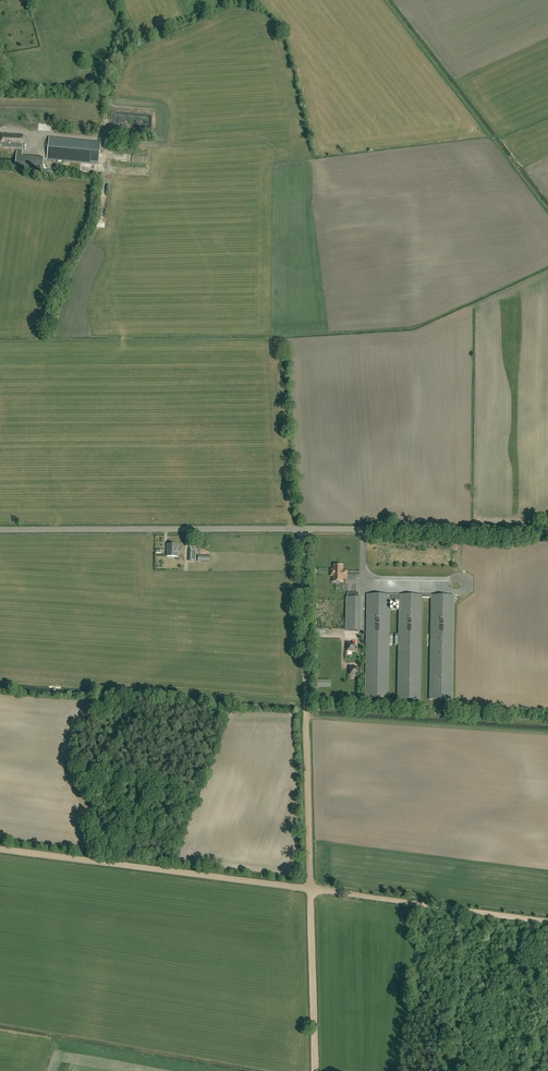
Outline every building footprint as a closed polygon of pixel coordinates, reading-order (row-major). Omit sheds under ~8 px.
[(23,148),(24,135),(2,134),(1,147),(23,148)] [(62,160),(99,164),(101,142),(49,137),(47,159),(62,160)] [(334,569),(332,569),(332,573),(333,573),(333,576),(333,582),(343,582),(343,578),(343,574),(342,574),(342,571),(343,571),(343,566),(333,566),(334,566),(334,569)] [(388,699),(390,601),(399,601),(398,699),(420,700),(420,699),(421,598),(431,598),(430,700),(453,700),(454,596),(367,595),(366,699),(388,699)] [(359,598),(346,597),(346,631),(358,631),(359,598)]
